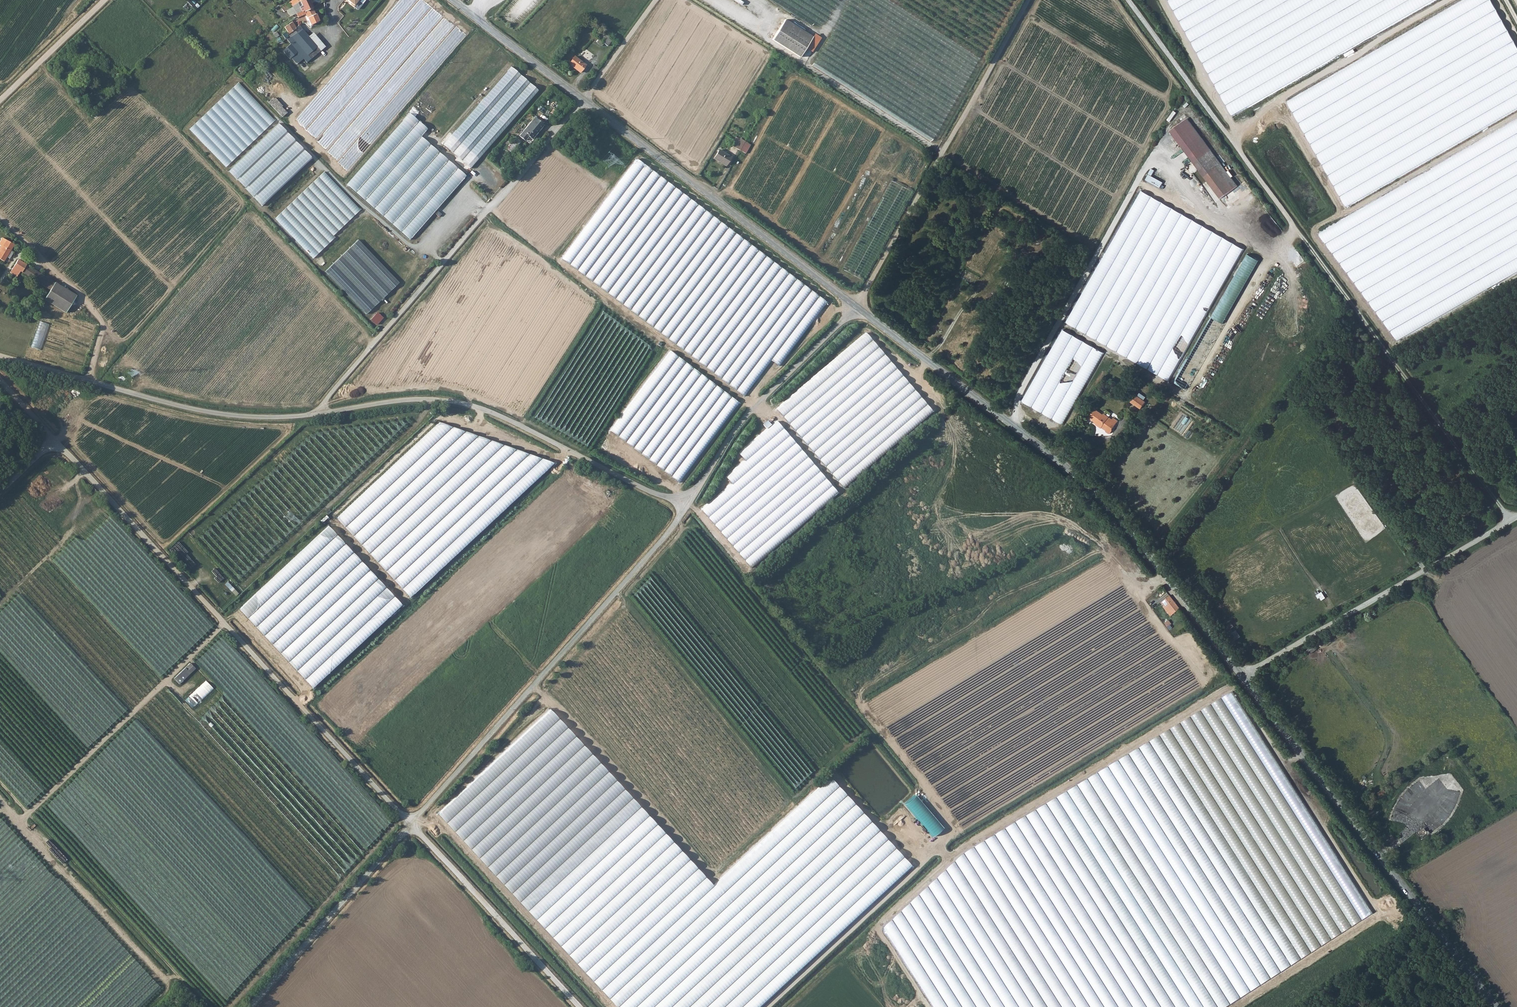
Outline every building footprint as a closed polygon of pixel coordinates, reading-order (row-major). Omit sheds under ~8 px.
[(290,3),(292,7),(297,14),(303,10),(304,11),(313,7),(311,3),(313,2),(312,0),(294,0),(290,3)] [(1232,116),(1435,0),(1168,0),(1232,116)] [(1287,98),(1348,202),(1516,105),(1516,41),(1493,0),(1459,0),(1287,98)] [(284,12),(288,10),(291,8),(292,7),(290,3),(282,9),(284,12)] [(360,5),(360,6),(357,4),(354,8),(350,12),(363,22),(370,13),(360,5)] [(303,10),(297,14),(296,14),(299,19),(306,15),(308,18),(316,15),(313,7),(304,11),(303,10)] [(319,21),(316,15),(308,18),(311,25),(319,21)] [(801,57),(814,36),(785,19),(773,40),(801,57)] [(290,36),(296,31),(303,31),(299,25),(295,27),(292,22),(284,28),(289,34),(288,34),(290,38),(291,37),(290,36)] [(317,46),(318,47),(321,44),(308,30),(304,32),(317,46)] [(291,44),(298,52),(304,59),(317,46),(304,32),(303,31),(296,31),(290,36),(291,37),(290,38),(287,39),(291,44)] [(612,39),(606,35),(605,36),(603,35),(599,39),(598,39),(596,42),(601,46),(603,42),(607,45),(612,39)] [(298,52),(291,44),(283,51),(290,59),(291,58),(298,52)] [(323,47),(321,44),(318,47),(304,59),(307,62),(323,47)] [(317,46),(304,59),(318,47),(317,46)] [(291,58),(297,65),(304,59),(298,52),(291,58)] [(580,72),(586,65),(575,57),(570,64),(580,72)] [(591,70),(595,73),(599,68),(594,65),(591,70)] [(537,90),(511,68),(443,145),(469,167),(537,90)] [(275,122),(238,83),(189,129),(226,168),(275,122)] [(427,128),(410,113),(347,183),(410,239),(466,175),(421,135),(427,128)] [(533,139),(544,125),(535,117),(520,136),(526,141),(530,136),(533,139)] [(1318,230),(1396,338),(1496,281),(1516,269),(1516,118),(1318,230)] [(1172,131),(1212,186),(1223,166),(1188,119),(1172,131)] [(311,158),(278,124),(228,172),(262,206),(311,158)] [(508,148),(513,152),(521,142),(517,138),(508,148)] [(741,151),(745,142),(740,139),(735,148),(741,151)] [(750,145),(745,142),(741,151),(746,153),(750,145)] [(726,167),(731,158),(719,152),(714,161),(726,167)] [(743,394),(770,359),(776,363),(825,299),(637,158),(562,257),(743,394)] [(1239,187),(1223,166),(1212,186),(1222,200),(1239,187)] [(1153,177),(1156,170),(1153,169),(1147,181),(1162,187),(1165,182),(1153,177)] [(360,210),(323,172),(275,218),(313,259),(334,238),(332,236),(360,210)] [(1244,249),(1142,191),(1068,320),(1169,378),(1244,249)] [(6,243),(1,240),(0,242),(0,246),(1,246),(0,248),(0,260),(1,260),(5,262),(14,245),(7,241),(6,243)] [(21,271),(22,272),(27,265),(18,260),(11,273),(18,277),(21,271)] [(27,265),(22,272),(48,287),(52,289),(56,283),(27,265)] [(965,269),(961,278),(976,285),(980,276),(965,269)] [(55,298),(61,285),(56,283),(52,289),(49,294),(55,298)] [(77,295),(61,285),(55,298),(70,307),(77,295)] [(52,303),(55,298),(49,294),(46,300),(52,303)] [(55,298),(52,303),(67,312),(70,307),(55,298)] [(371,319),(378,325),(384,318),(378,312),(371,319)] [(41,319),(31,349),(42,352),(51,322),(41,319)] [(1104,353),(1062,330),(1023,401),(1065,424),(1104,353)] [(932,410),(866,332),(776,407),(842,485),(932,410)] [(739,402),(670,351),(611,430),(680,481),(739,402)] [(1148,401),(1138,395),(1133,401),(1143,408),(1148,401)] [(1105,414),(1104,415),(1096,409),(1090,417),(1098,423),(1096,425),(1102,429),(1103,428),(1107,431),(1107,433),(1109,435),(1112,434),(1113,433),(1114,431),(1113,429),(1119,422),(1114,418),(1113,420),(1105,414)] [(739,453),(745,460),(725,476),(732,484),(702,509),(750,567),(839,494),(778,421),(739,453)] [(764,423),(760,427),(763,431),(768,427),(764,423)] [(440,424),(337,518),(409,597),(556,463),(440,424)] [(328,526),(239,610),(311,689),(405,606),(328,526)] [(1165,608),(1169,605),(1175,614),(1182,609),(1172,596),(1162,603),(1165,608)] [(1171,618),(1175,614),(1169,605),(1165,608),(1164,609),(1171,618)] [(195,668),(190,663),(174,679),(179,684),(195,668)] [(216,688),(208,679),(185,700),(193,709),(216,688)] [(884,928),(934,1006),(1226,1006),(1373,913),(1232,691),(965,853),(884,928)] [(437,813),(617,1006),(760,1006),(912,866),(830,777),(712,886),(549,709),(437,813)] [(1381,798),(1387,793),(1384,789),(1378,794),(1381,798)] [(1425,828),(1419,832),(1423,836),(1428,833),(1425,828)]
